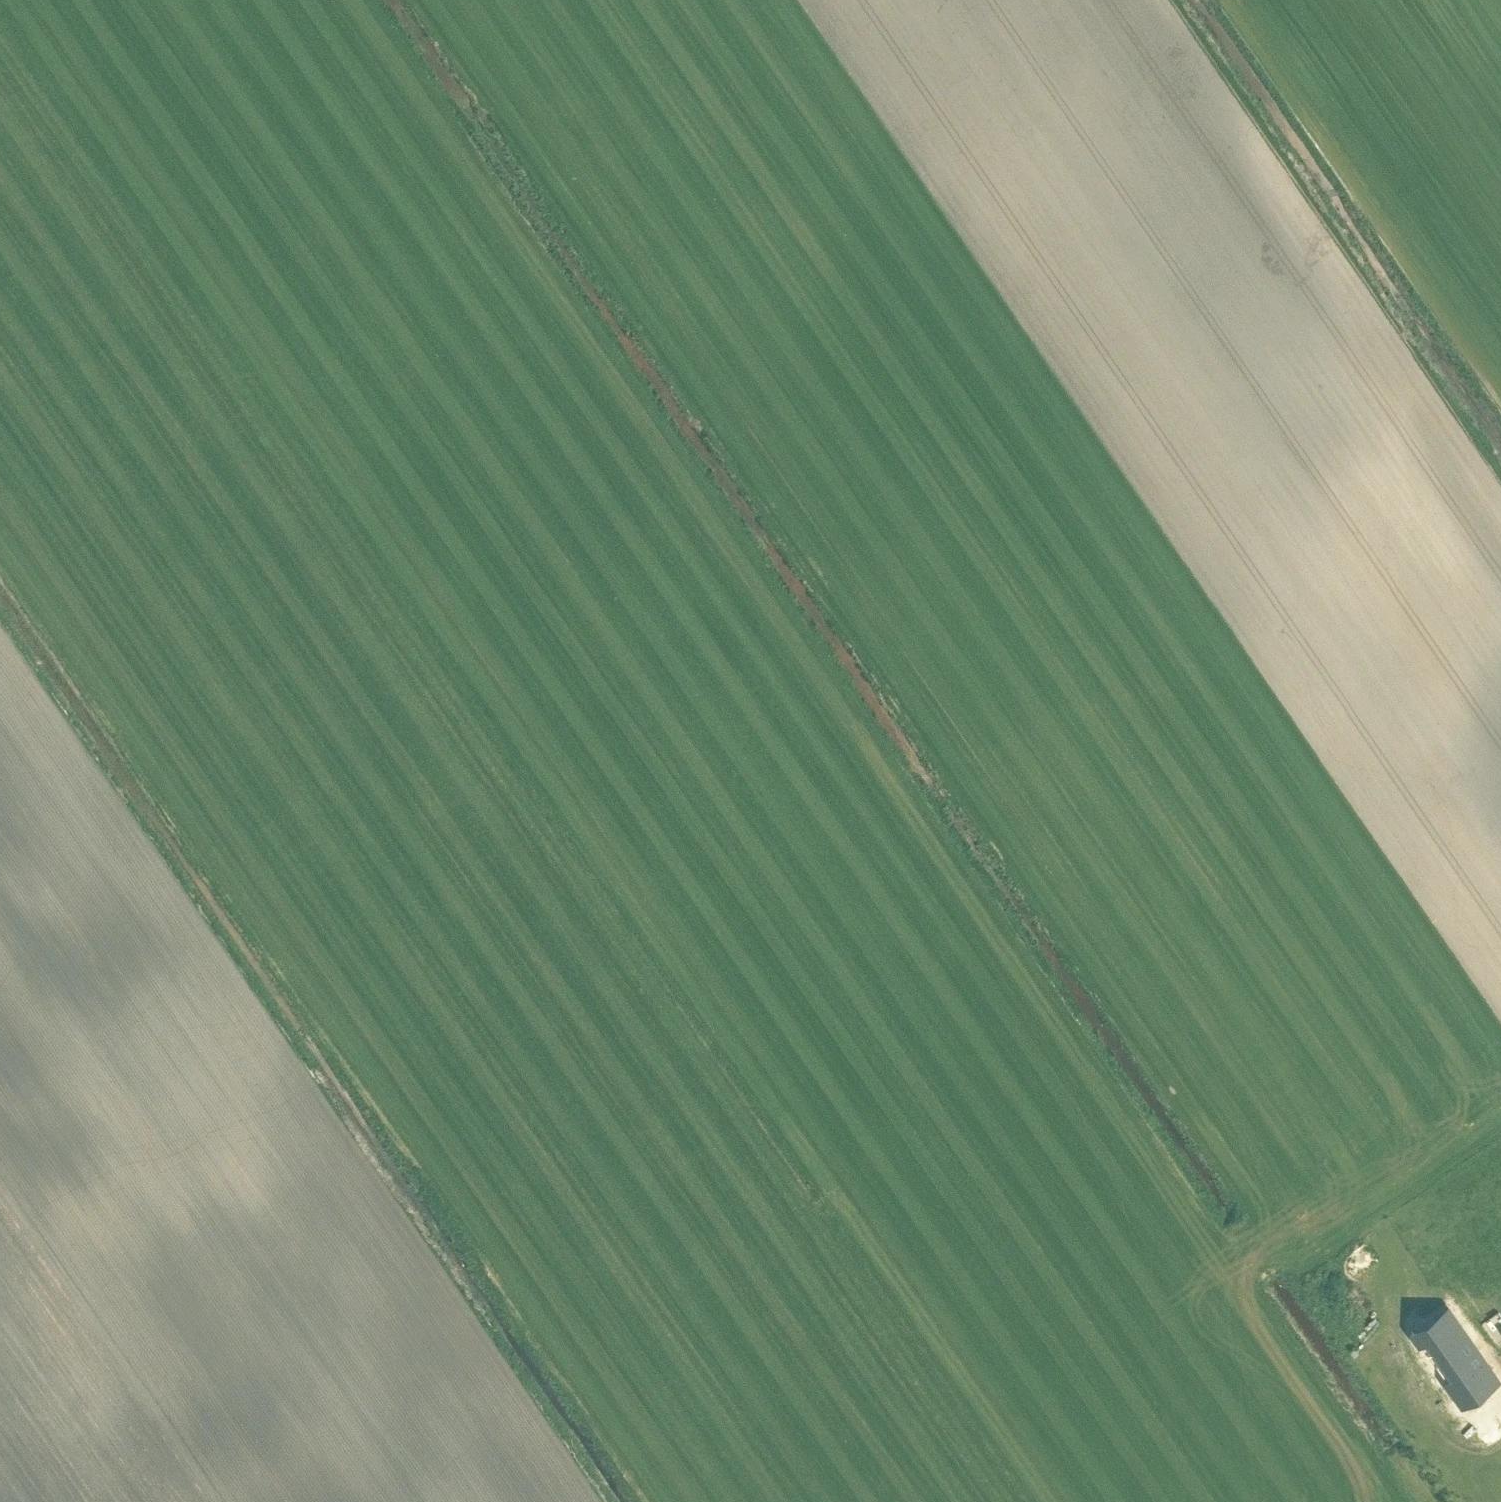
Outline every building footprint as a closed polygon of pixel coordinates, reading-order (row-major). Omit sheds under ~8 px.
[(1425,1349),(1387,1288),(1365,1301),(1403,1363),(1425,1349)] [(1440,1333),(1431,1339),(1456,1376),(1451,1380),(1466,1401),(1499,1377),(1458,1320),(1444,1330),(1443,1329),(1439,1332),(1440,1333)]
